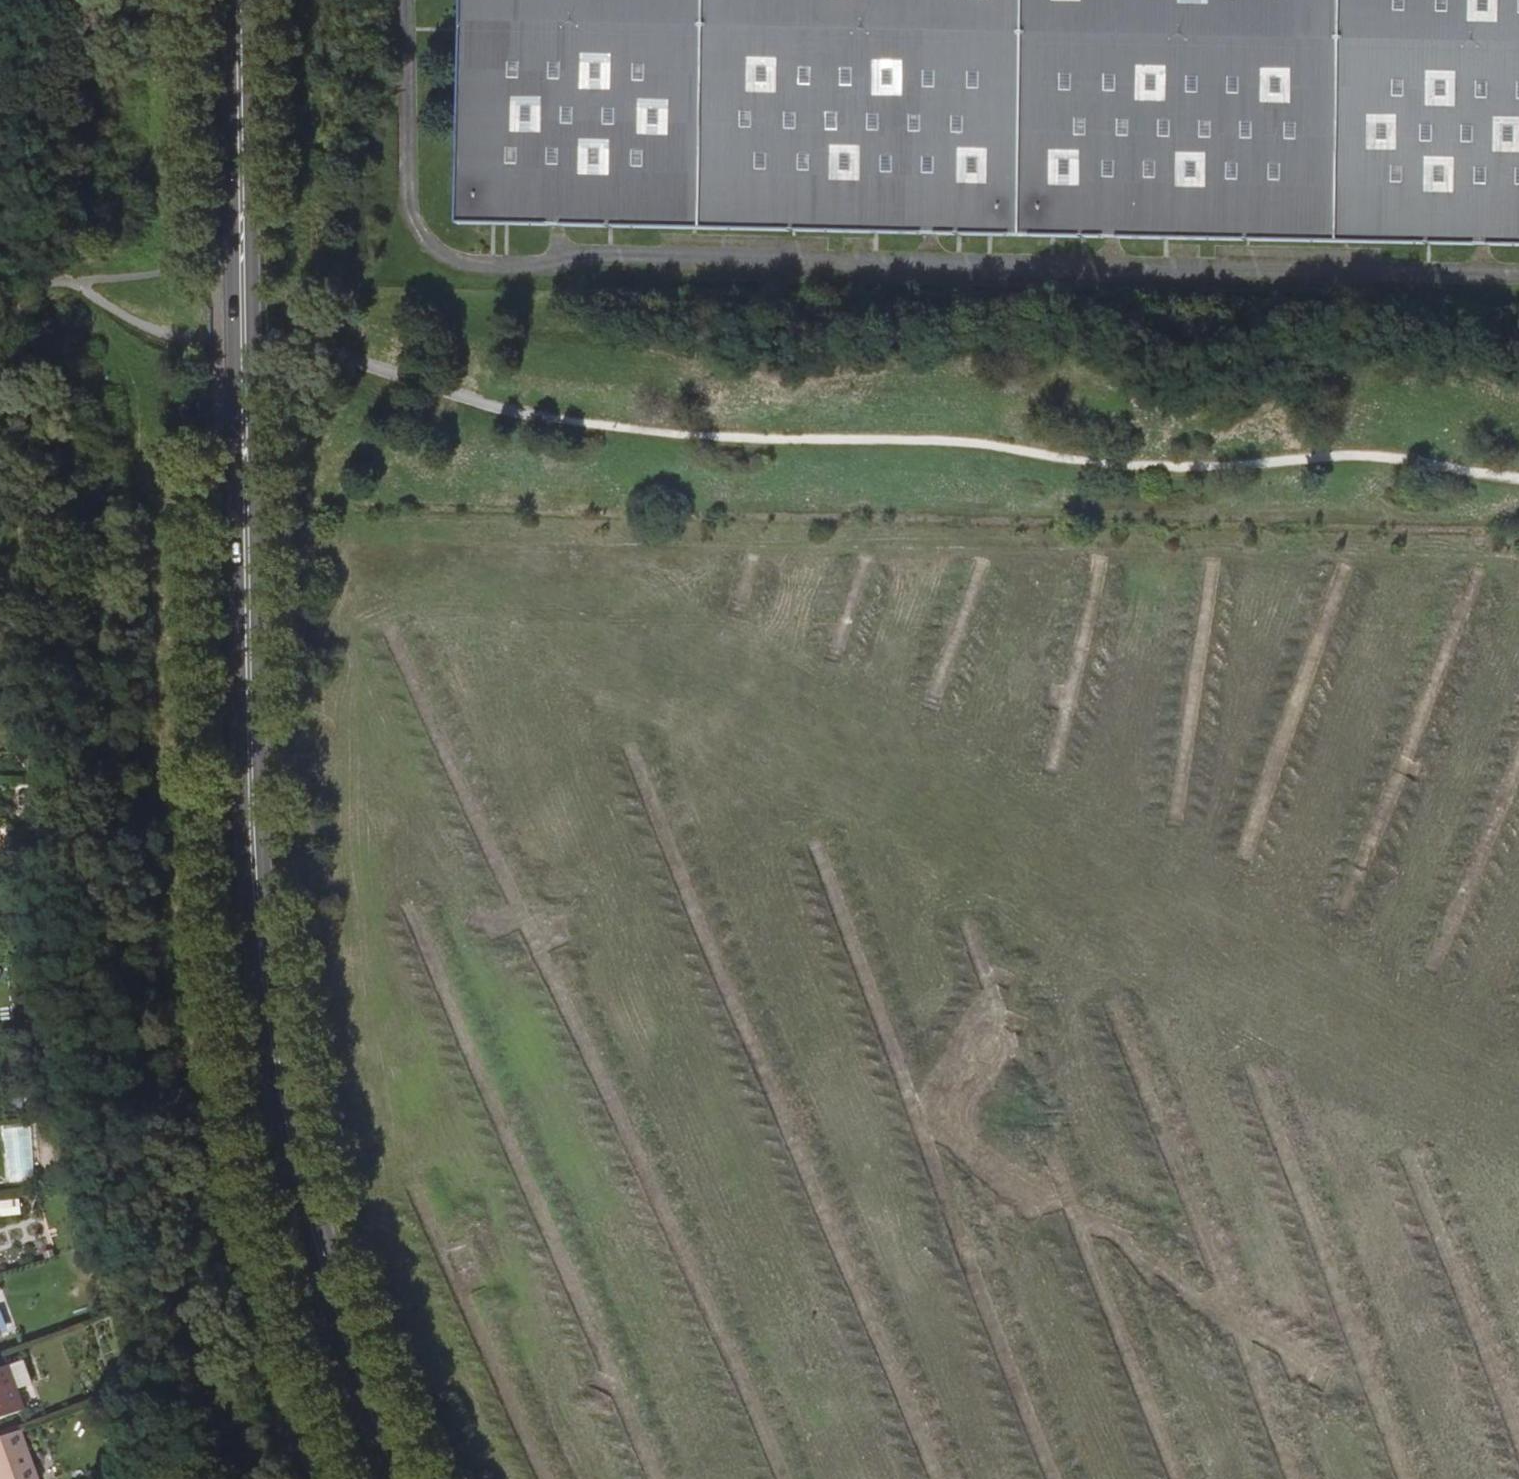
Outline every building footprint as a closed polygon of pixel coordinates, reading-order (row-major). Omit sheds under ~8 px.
[(459,224),(1518,246),(1518,0),(463,0),(459,224)] [(26,1412),(10,1367),(0,1371),(0,1421),(26,1412)] [(20,1433),(18,1427),(0,1433),(0,1440),(20,1433)] [(22,1432),(20,1433),(0,1440),(0,1478),(38,1478),(22,1432)]
